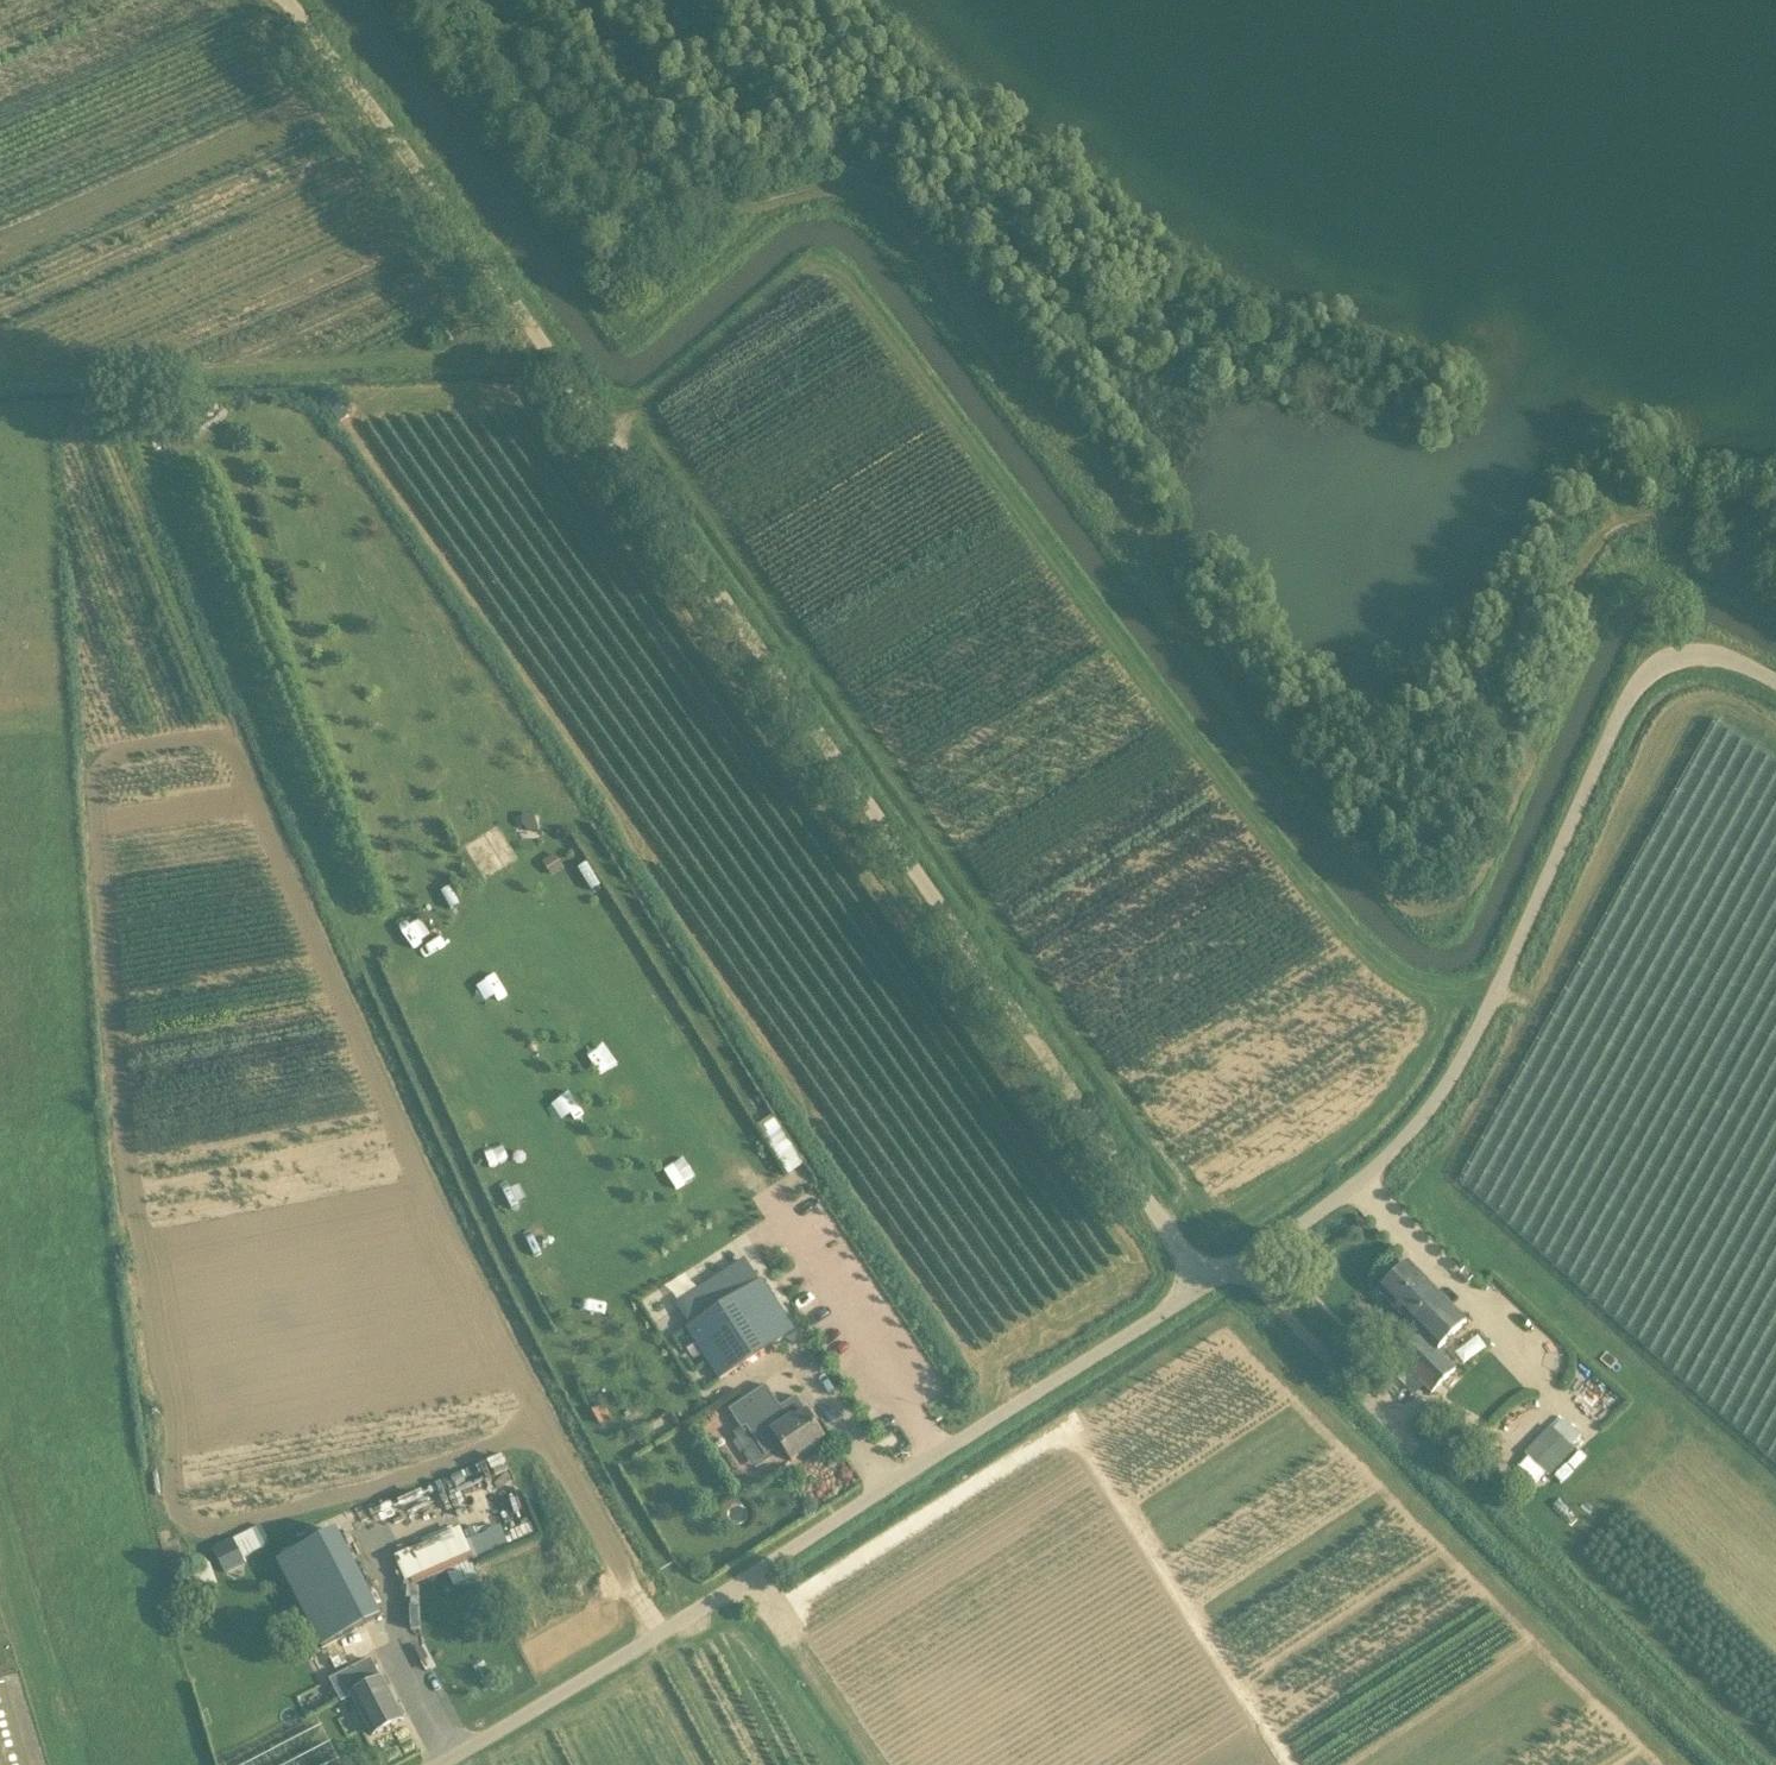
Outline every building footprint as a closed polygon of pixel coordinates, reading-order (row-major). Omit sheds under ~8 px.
[(565,868),(556,854),(544,861),(554,876),(565,868)] [(556,888),(563,899),(582,887),(575,876),(556,888)] [(495,903),(482,909),(489,924),(502,918),(495,903)] [(1465,1322),(1407,1264),(1378,1294),(1420,1336),(1396,1359),(1430,1395),(1456,1371),(1436,1350),(1465,1322)] [(697,1323),(684,1331),(718,1382),(771,1347),(794,1331),(761,1280),(759,1281),(758,1282),(752,1286),(740,1267),(684,1304),(697,1323)] [(780,1408),(766,1386),(729,1410),(743,1432),(748,1429),(767,1458),(782,1448),(791,1462),(824,1440),(806,1412),(796,1397),(780,1408)] [(1581,1435),(1564,1420),(1554,1431),(1551,1428),(1525,1455),(1529,1459),(1519,1469),(1535,1484),(1545,1474),(1548,1477),(1575,1450),(1571,1446),(1581,1435)] [(466,1536),(472,1558),(509,1547),(502,1525),(466,1536)] [(233,1539),(213,1549),(220,1561),(239,1552),(233,1539)] [(451,1581),(478,1574),(470,1545),(444,1551),(451,1581)] [(374,1613),(321,1638),(335,1667),(388,1642),(374,1613)] [(372,1664),(332,1684),(344,1707),(354,1701),(372,1736),(402,1720),(381,1680),(381,1681),(372,1664)] [(2,1684),(0,1684),(0,1764),(25,1764),(2,1684)]
